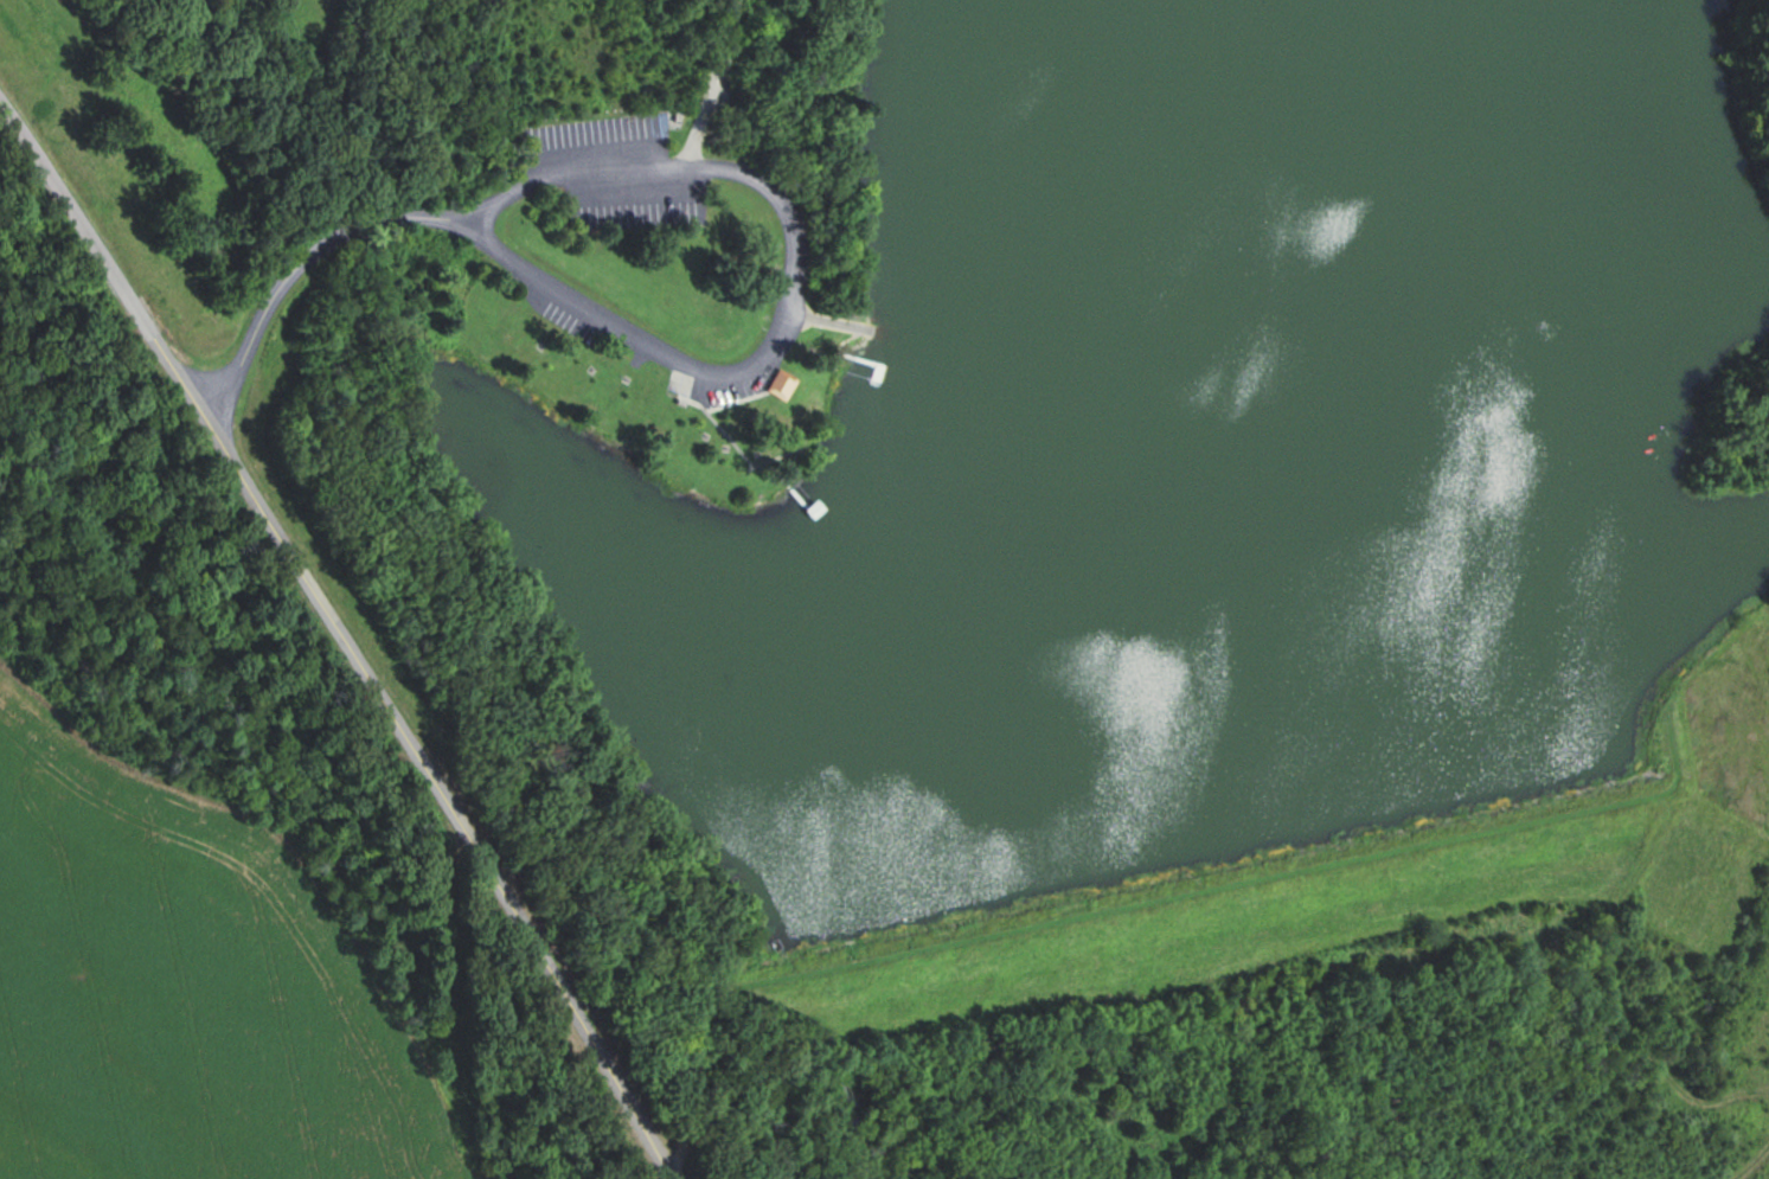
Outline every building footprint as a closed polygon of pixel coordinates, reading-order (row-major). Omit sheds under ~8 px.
[(765,390),(783,401),(796,379),(778,369),(765,390)]
